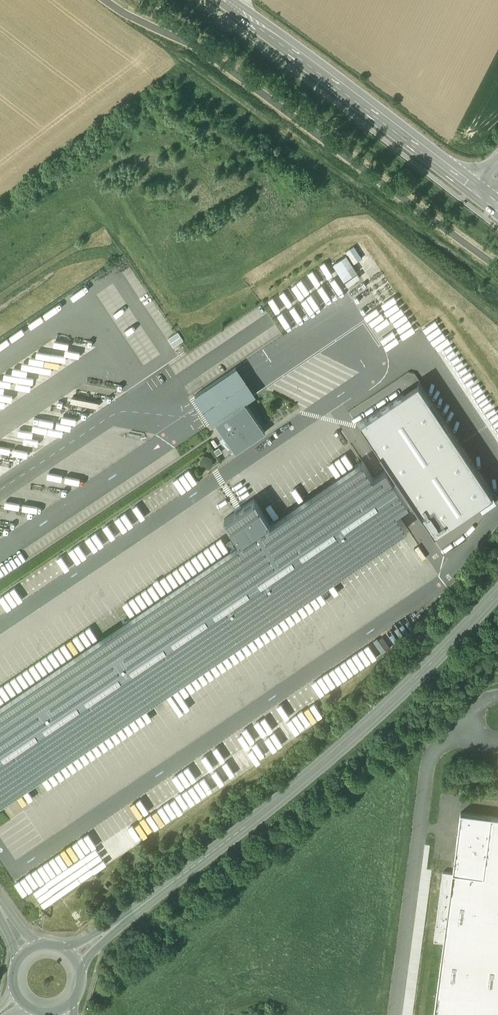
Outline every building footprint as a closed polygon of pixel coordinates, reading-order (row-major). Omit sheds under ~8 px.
[(344,253),(351,265),(360,259),(352,247),(344,253)] [(344,256),(330,265),(344,287),(358,279),(344,256)] [(171,345),(181,338),(176,331),(166,338),(171,345)] [(237,367),(194,396),(199,405),(209,418),(213,425),(256,396),(252,389),(242,376),(237,367)] [(393,481),(409,504),(413,501),(435,534),(493,496),(418,385),(360,423),(397,478),(393,481)] [(246,405),(217,425),(235,453),(265,433),(246,405)] [(407,528),(396,512),(409,504),(393,481),(386,470),(373,478),(362,462),(270,523),(254,499),(224,519),(240,543),(0,704),(0,801),(407,528)] [(177,476),(155,486),(158,493),(162,491),(166,499),(171,497),(169,494),(183,488),(177,476)] [(224,498),(214,504),(217,510),(227,504),(224,498)] [(118,513),(46,560),(55,574),(127,527),(118,513)] [(461,812),(444,942),(434,1014),(497,1014),(497,816),(461,812)] [(29,887),(40,905),(93,872),(81,853),(90,847),(86,840),(85,841),(82,835),(11,879),(20,893),(29,887)] [(453,872),(443,871),(434,940),(444,942),(453,872)]
